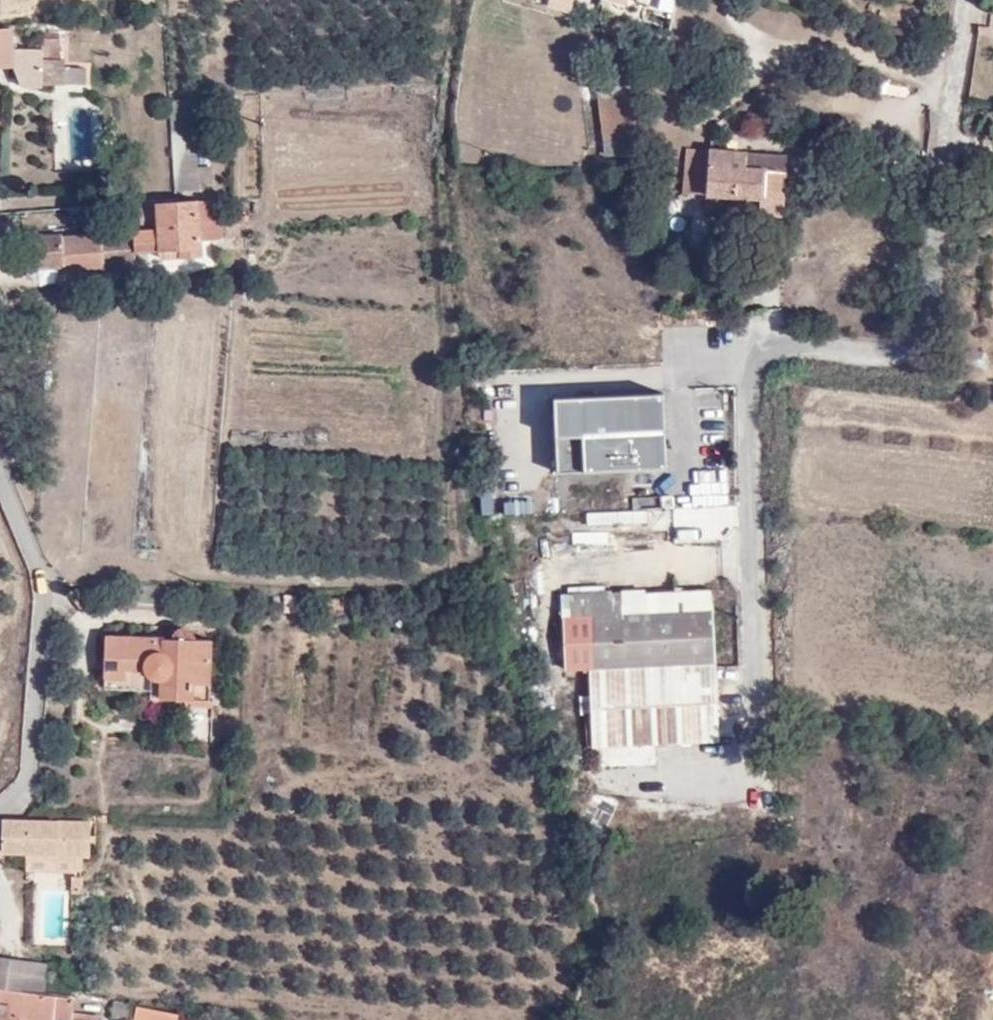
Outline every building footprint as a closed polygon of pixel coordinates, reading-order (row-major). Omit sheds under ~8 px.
[(570,15),(574,0),(548,0),(546,9),(570,15)] [(673,15),(677,0),(660,0),(657,12),(673,15)] [(11,31),(0,32),(0,62),(11,61),(12,47),(11,31)] [(39,48),(12,47),(11,61),(12,64),(19,85),(39,85),(39,83),(82,83),(82,67),(63,66),(63,57),(58,58),(58,36),(39,37),(39,48)] [(589,86),(597,155),(597,157),(624,153),(612,83),(589,86)] [(94,165),(92,136),(54,138),(56,167),(94,165)] [(803,192),(804,177),(779,175),(781,158),(683,149),(680,190),(701,192),(701,212),(778,219),(778,212),(789,212),(792,191),(803,192)] [(166,204),(127,206),(127,221),(128,235),(150,233),(152,256),(174,254),(175,261),(199,260),(199,246),(217,246),(218,202),(166,204)] [(128,260),(128,235),(127,221),(112,221),(112,223),(100,223),(100,231),(63,234),(63,231),(23,235),(25,271),(65,268),(65,273),(99,270),(98,262),(128,260)] [(153,263),(175,261),(174,254),(152,256),(153,263)] [(665,400),(554,406),(558,482),(669,476),(665,400)] [(665,485),(664,506),(693,505),(693,484),(665,485)] [(613,527),(566,526),(567,549),(613,549),(613,527)] [(291,590),(278,590),(278,606),(291,607),(291,590)] [(593,736),(646,735),(644,612),(620,613),(619,595),(562,596),(563,665),(589,665),(593,736)] [(540,628),(538,598),(525,599),(527,629),(540,628)] [(644,612),(646,735),(715,735),(714,611),(644,612)] [(169,635),(105,635),(104,672),(128,672),(129,662),(151,663),(152,670),(165,672),(165,691),(209,691),(211,633),(197,632),(192,621),(179,620),(169,635)] [(580,821),(606,832),(619,805),(592,793),(580,821)] [(68,821),(22,819),(0,821),(0,850),(24,851),(24,855),(27,855),(71,856),(72,870),(81,871),(82,858),(91,857),(91,822),(68,821)] [(71,856),(27,855),(26,873),(73,874),(72,870),(71,856)] [(83,875),(73,876),(71,876),(71,893),(83,893),(83,875)] [(0,954),(0,988),(41,992),(46,960),(0,954)] [(0,988),(0,1019),(48,1019),(48,1016),(68,1018),(72,995),(0,988)] [(134,1002),(132,1002),(130,1019),(177,1019),(179,1007),(134,1002)]
